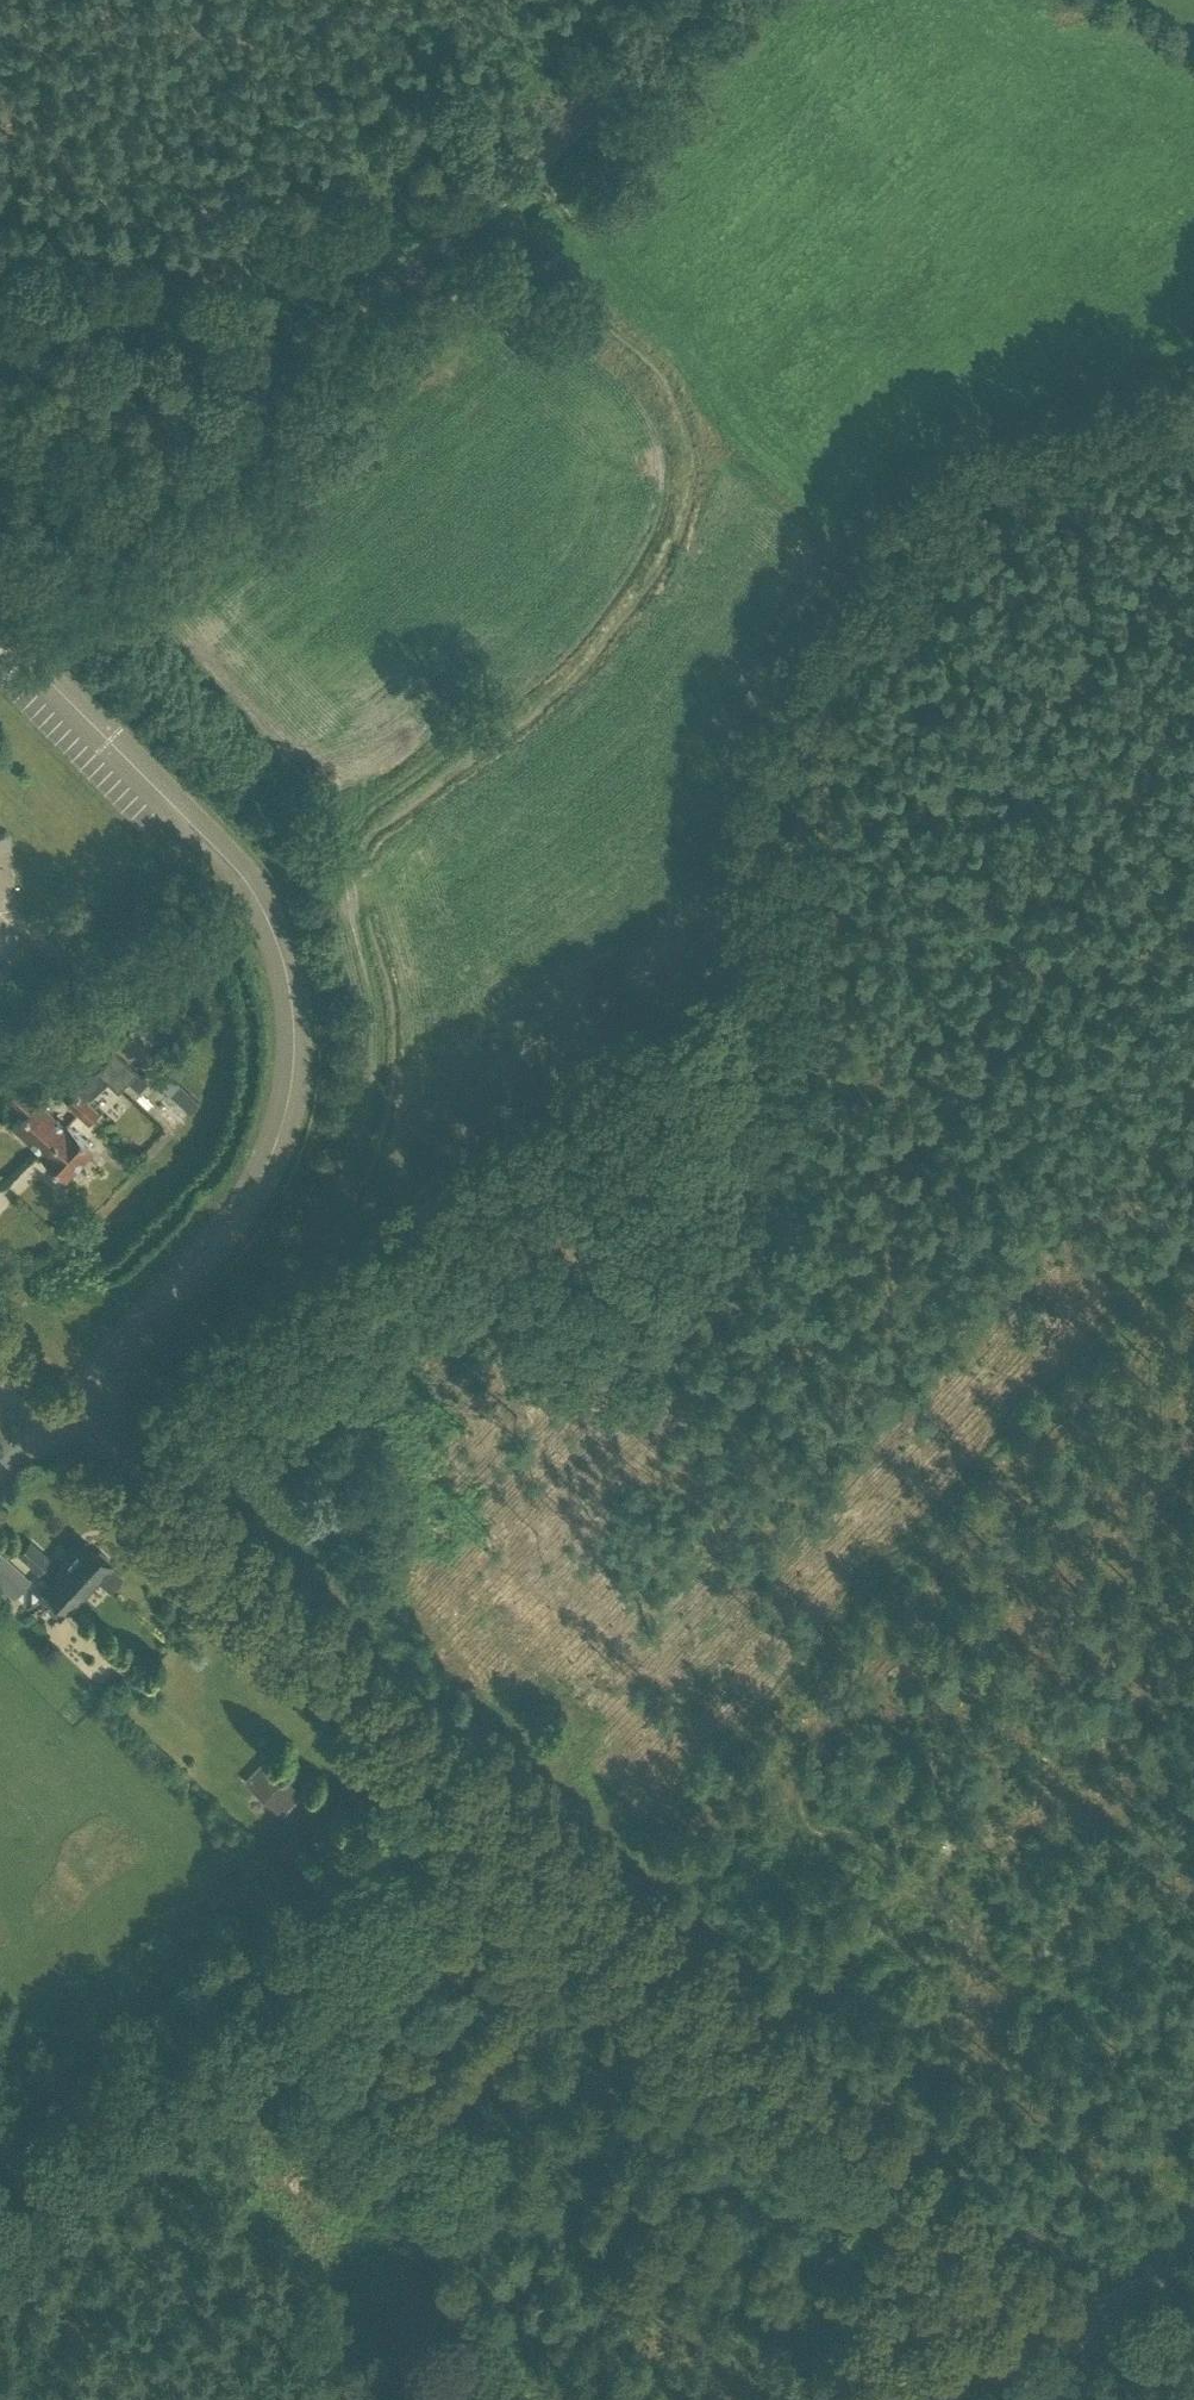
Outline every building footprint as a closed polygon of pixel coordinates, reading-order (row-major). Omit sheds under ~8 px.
[(67,1107),(89,1127),(100,1112),(88,1102),(108,1083),(118,1092),(129,1080),(141,1091),(149,1082),(115,1051),(96,1072),(78,1093),(67,1107)] [(165,1078),(191,1106),(215,1084),(196,1063),(183,1075),(176,1068),(165,1078)] [(6,1099),(22,1115),(14,1125),(41,1153),(40,1155),(64,1179),(93,1148),(68,1125),(66,1127),(19,1084),(6,1099)] [(19,1554),(51,1583),(46,1588),(69,1609),(82,1594),(83,1595),(98,1579),(110,1589),(122,1577),(110,1566),(111,1565),(100,1555),(87,1542),(71,1561),(69,1559),(58,1571),(47,1562),(50,1558),(31,1541),(19,1554)] [(9,1601),(29,1578),(0,1552),(0,1592),(9,1601)] [(257,1782),(291,1811),(306,1794),(272,1765),(257,1782)]
